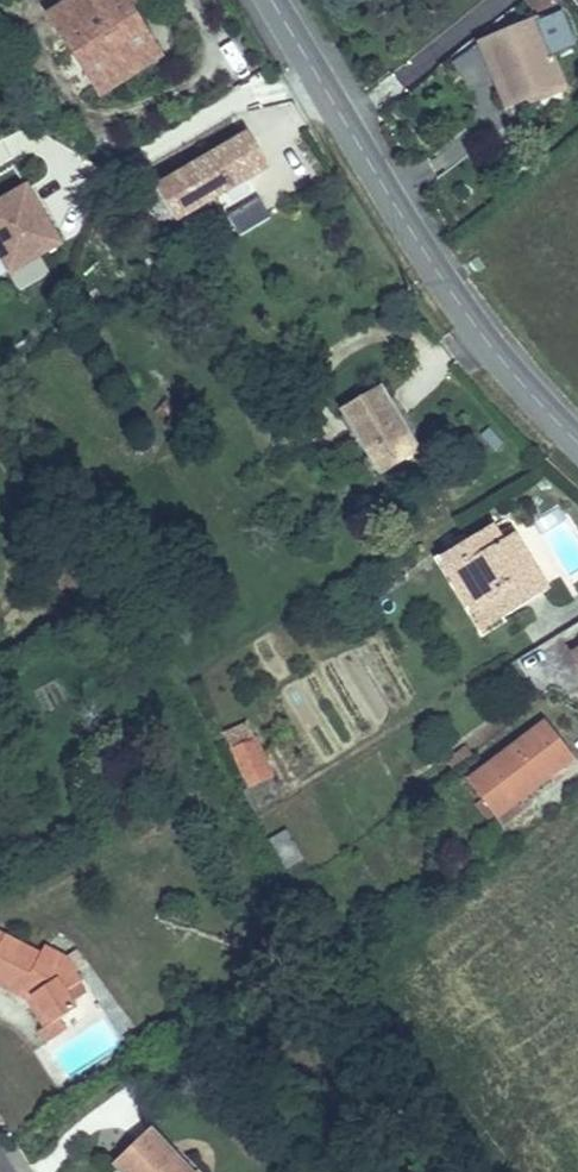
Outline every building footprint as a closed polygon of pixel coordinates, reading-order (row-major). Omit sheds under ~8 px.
[(166,40),(139,0),(54,0),(103,77),(166,40)] [(500,97),(522,89),(518,80),(552,67),(531,14),(475,36),(500,97)] [(467,90),(485,83),(475,57),(456,64),(467,90)] [(518,80),(522,89),(525,96),(559,82),(552,67),(518,80)] [(176,231),(271,175),(249,139),(154,195),(176,231)] [(0,204),(0,264),(9,281),(67,248),(31,186),(0,204)] [(223,206),(239,238),(271,221),(255,190),(223,206)] [(388,458),(434,435),(392,361),(350,382),(388,458)] [(491,610),(556,570),(520,512),(512,517),(517,526),(504,536),(489,519),(451,541),(491,610)] [(257,772),(291,759),(259,704),(229,718),(257,772)] [(577,746),(577,733),(559,706),(491,753),(518,791),(577,746)] [(55,1017),(67,1008),(59,995),(65,991),(49,967),(54,962),(40,944),(34,948),(0,929),(0,981),(20,992),(28,984),(40,989),(55,1017)] [(61,1027),(55,1017),(40,989),(28,984),(20,992),(30,998),(45,1019),(35,1024),(41,1036),(61,1027)] [(129,1171),(203,1171),(147,1112),(107,1148),(129,1171)]
